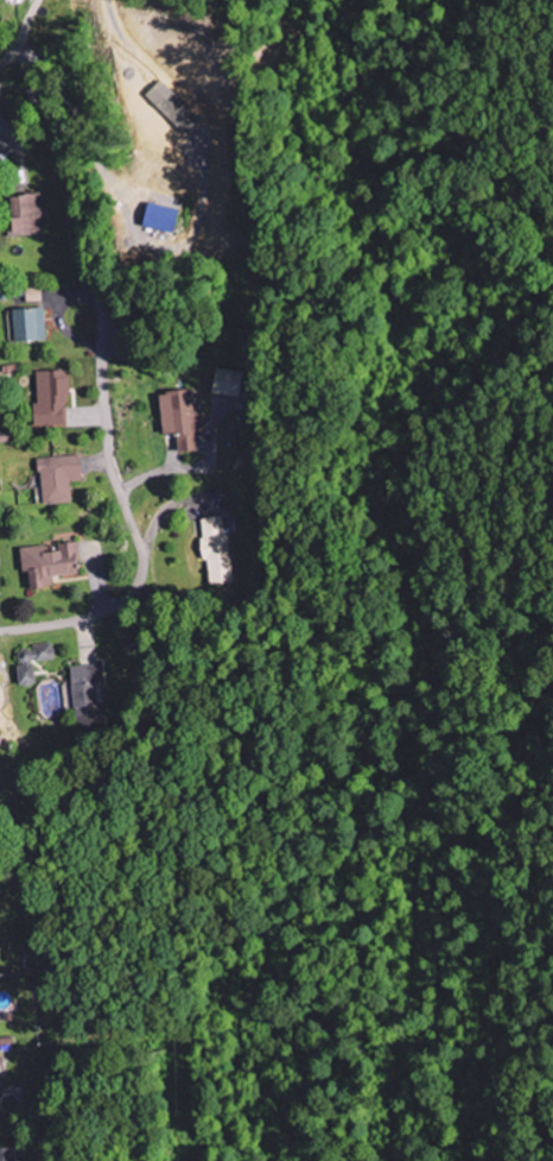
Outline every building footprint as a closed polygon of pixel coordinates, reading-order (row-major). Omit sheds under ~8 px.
[(38,195),(4,196),(5,236),(40,234),(38,195)] [(138,227),(169,234),(174,210),(143,204),(138,227)] [(25,290),(25,303),(40,302),(40,289),(25,290)] [(44,341),(43,309),(11,310),(12,342),(44,341)] [(211,395),(242,397),(244,372),(212,370),(211,395)] [(34,372),(35,405),(29,405),(29,427),(67,427),(66,378),(62,378),(62,371),(34,372)] [(158,435),(173,434),(174,453),(196,451),(195,435),(203,434),(201,411),(192,412),(191,391),(155,394),(158,435)] [(39,505),(68,503),(67,483),(79,482),(78,457),(36,459),(39,505)] [(232,583),(223,517),(195,521),(201,562),(205,561),(209,586),(232,583)] [(26,590),(52,587),(50,578),(75,575),(73,554),(77,554),(76,542),(55,544),(56,552),(43,553),(42,547),(18,549),(20,574),(24,574),(26,590)] [(68,667),(71,727),(106,725),(105,704),(95,704),(94,687),(98,687),(97,665),(68,667)] [(16,1149),(0,1150),(0,1160),(16,1160),(16,1149)]
